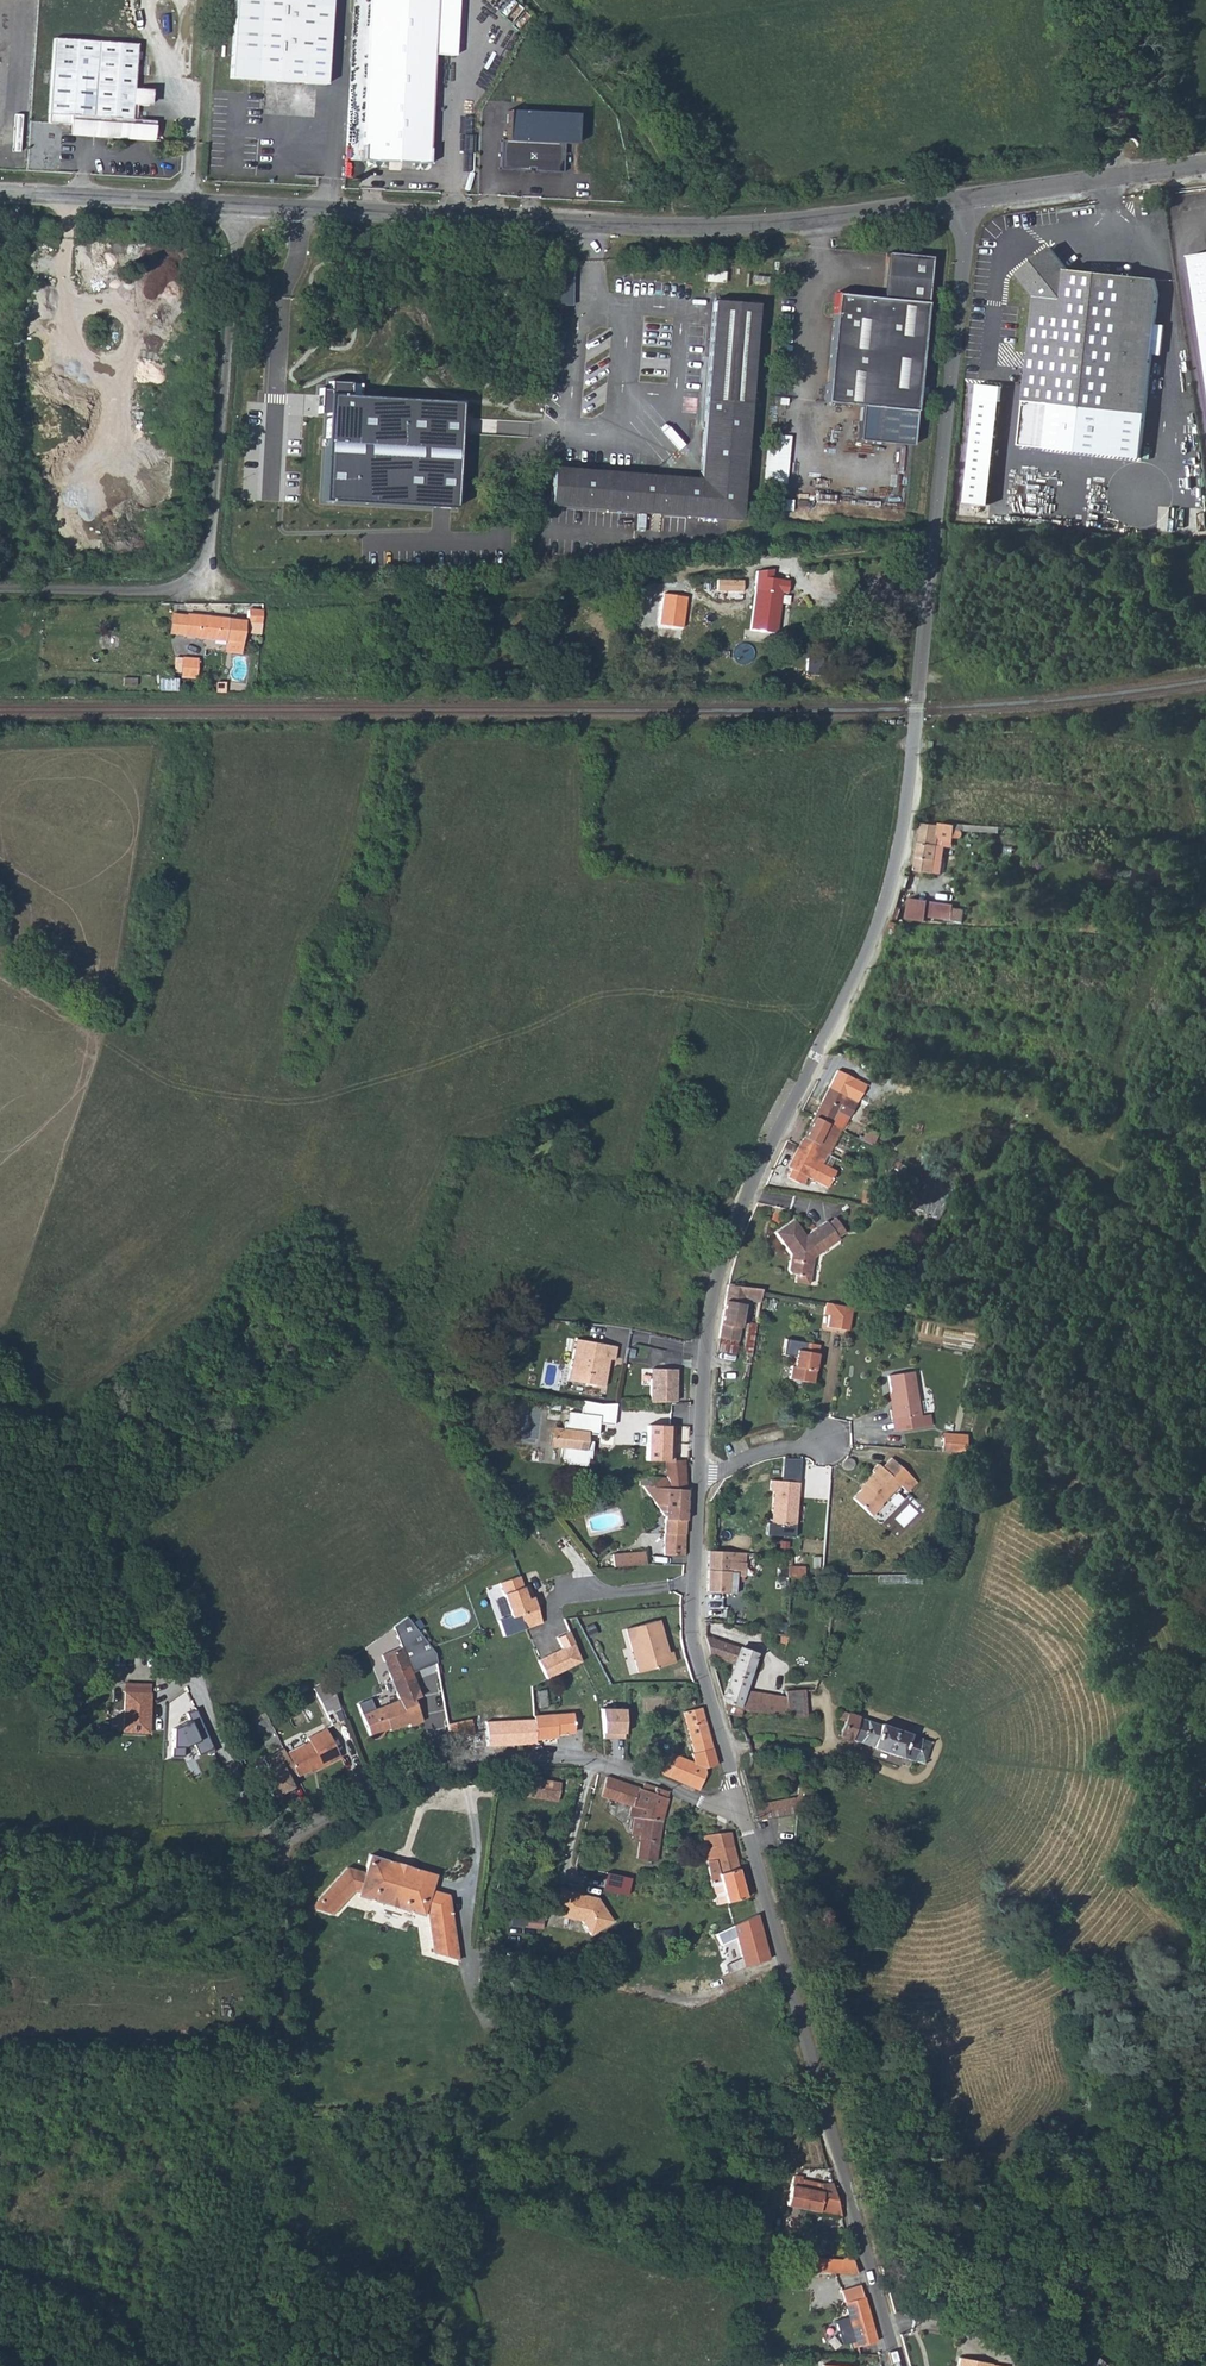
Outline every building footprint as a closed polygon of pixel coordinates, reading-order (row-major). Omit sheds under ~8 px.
[(243,79),(323,83),(328,0),(233,0),(228,78),(243,79)] [(391,159),(403,159),(431,161),(437,0),(370,0),(364,158),(391,159)] [(70,124),(70,130),(87,131),(87,134),(149,139),(149,124),(144,118),(135,118),(135,102),(146,103),(147,87),(133,86),(135,42),(53,36),(48,122),(70,124)] [(505,113),(503,140),(563,143),(569,143),(568,116),(505,113)] [(154,119),(144,118),(149,124),(149,139),(153,139),(154,119)] [(500,140),(499,168),(528,170),(528,167),(533,168),(533,170),(562,172),(563,143),(503,140),(500,140)] [(1158,294),(1153,279),(1066,270),(1059,268),(1047,250),(1013,274),(1030,299),(1018,440),(1142,457),(1158,294)] [(880,297),(923,303),(929,258),(884,252),(880,297)] [(1188,255),(1205,361),(1205,252),(1188,255)] [(555,303),(573,304),(574,267),(556,267),(555,303)] [(708,269),(707,279),(725,281),(726,271),(708,269)] [(550,496),(744,504),(754,286),(710,285),(702,462),(552,456),(550,496)] [(911,407),(923,303),(880,297),(834,293),(822,400),(858,405),(911,407)] [(452,503),(457,397),(349,392),(350,380),(329,379),(328,384),(316,384),(314,416),(327,416),(324,498),(452,503)] [(959,514),(985,516),(1002,388),(975,385),(959,514)] [(911,407),(858,405),(855,439),(908,446),(911,407)] [(770,432),(766,480),(787,482),(791,434),(770,432)] [(753,592),(754,592),(753,632),(777,633),(778,593),(784,593),(784,581),(769,580),(769,570),(753,573),(753,592)] [(664,632),(680,632),(681,605),(665,605),(664,632)] [(246,632),(260,633),(262,608),(248,607),(246,632)] [(169,614),(168,632),(184,633),(185,615),(169,614)] [(242,618),(185,614),(185,615),(184,633),(184,634),(223,638),(222,651),(239,653),(242,618)] [(179,675),(196,676),(197,658),(174,657),(173,670),(179,670),(179,675)] [(225,682),(216,682),(216,692),(225,692),(225,682)] [(910,870),(928,872),(933,846),(940,847),(941,842),(951,843),(954,826),(918,822),(910,870)] [(900,922),(923,925),(923,918),(926,902),(901,901),(900,922)] [(923,918),(958,925),(962,906),(926,902),(923,918)] [(884,934),(894,938),(898,927),(888,923),(884,934)] [(825,1091),(842,1100),(846,1091),(830,1083),(825,1091)] [(810,1119),(827,1127),(833,1116),(840,1119),(845,1110),(838,1106),(842,1100),(825,1091),(810,1119)] [(838,1106),(845,1110),(853,1094),(846,1091),(842,1100),(838,1106)] [(810,1119),(798,1143),(795,1148),(812,1156),(815,1152),(820,1141),(829,1146),(836,1131),(827,1127),(810,1119)] [(854,1139),(870,1146),(876,1131),(864,1126),(860,1134),(856,1133),(854,1139)] [(812,1156),(795,1148),(784,1169),(788,1171),(784,1180),(794,1185),(798,1186),(801,1178),(823,1190),(832,1173),(816,1165),(822,1155),(815,1152),(812,1156)] [(916,1197),(913,1203),(941,1214),(945,1204),(933,1199),(944,1173),(925,1165),(919,1180),(928,1183),(921,1200),(916,1197)] [(792,1221),(774,1234),(790,1256),(786,1274),(795,1275),(794,1283),(807,1285),(812,1259),(838,1240),(836,1238),(826,1224),(825,1222),(804,1237),(792,1221)] [(826,1224),(836,1238),(837,1238),(826,1224)] [(714,1346),(732,1348),(738,1306),(755,1308),(757,1297),(721,1290),(715,1339),(714,1346)] [(844,1315),(823,1310),(821,1322),(819,1334),(840,1338),(844,1315)] [(748,1359),(752,1330),(743,1329),(741,1359),(748,1359)] [(594,1391),(596,1378),(604,1380),(607,1362),(611,1363),(613,1349),(574,1341),(566,1386),(594,1391)] [(713,1355),(723,1356),(731,1357),(732,1348),(714,1346),(713,1355)] [(783,1385),(806,1389),(813,1352),(795,1349),(793,1359),(788,1359),(783,1385)] [(713,1368),(721,1368),(723,1356),(713,1355),(713,1368)] [(676,1369),(648,1368),(648,1403),(677,1401),(676,1369)] [(906,1373),(882,1376),(886,1408),(881,1409),(883,1423),(892,1422),(893,1434),(923,1431),(922,1417),(911,1418),(906,1373)] [(594,1391),(602,1392),(604,1380),(596,1378),(594,1391)] [(581,1421),(560,1418),(559,1428),(556,1428),(555,1436),(548,1436),(547,1441),(545,1441),(545,1445),(547,1445),(546,1451),(555,1452),(554,1465),(560,1466),(560,1470),(579,1472),(580,1464),(583,1464),(585,1448),(582,1447),(578,1447),(579,1440),(583,1440),(590,1441),(591,1429),(611,1432),(614,1410),(602,1410),(582,1407),(581,1421)] [(892,1422),(883,1423),(885,1435),(893,1434),(892,1422)] [(951,1445),(935,1443),(933,1456),(955,1459),(959,1441),(952,1440),(951,1445)] [(852,1497),(871,1515),(880,1505),(878,1503),(895,1484),(907,1494),(917,1482),(889,1458),(879,1471),(875,1468),(863,1482),(863,1484),(852,1497)] [(650,1478),(650,1492),(681,1491),(678,1461),(660,1463),(660,1477),(650,1478)] [(630,1482),(632,1493),(662,1532),(662,1561),(682,1560),(681,1491),(650,1492),(650,1478),(630,1482)] [(765,1495),(771,1495),(770,1525),(793,1526),(794,1486),(766,1485),(765,1495)] [(609,1569),(642,1568),(642,1553),(609,1553),(609,1569)] [(707,1597),(723,1598),(728,1598),(729,1589),(734,1589),(735,1581),(745,1581),(745,1557),(708,1554),(707,1597)] [(788,1567),(788,1576),(803,1576),(802,1567),(788,1567)] [(498,1585),(510,1616),(498,1620),(503,1635),(526,1626),(543,1620),(533,1598),(527,1600),(518,1578),(498,1585)] [(393,1626),(402,1647),(412,1672),(436,1664),(434,1653),(406,1617),(393,1626)] [(656,1631),(666,1662),(671,1661),(661,1629),(656,1631)] [(536,1660),(543,1678),(581,1662),(569,1631),(554,1637),(560,1648),(536,1660)] [(656,1631),(627,1640),(641,1682),(679,1669),(676,1659),(671,1661),(666,1662),(656,1631)] [(357,1704),(370,1738),(375,1740),(381,1738),(383,1736),(382,1727),(388,1725),(391,1731),(410,1724),(410,1726),(424,1721),(415,1698),(420,1696),(412,1672),(402,1647),(382,1656),(380,1659),(381,1664),(383,1665),(385,1666),(398,1699),(373,1708),(368,1700),(357,1704)] [(710,1647),(716,1667),(738,1673),(728,1707),(731,1720),(745,1723),(747,1716),(769,1720),(778,1694),(785,1670),(780,1669),(710,1647)] [(329,1681),(313,1687),(325,1715),(340,1710),(329,1681)] [(127,1687),(122,1733),(147,1736),(151,1690),(127,1687)] [(769,1720),(778,1722),(794,1721),(795,1698),(778,1694),(769,1720)] [(624,1709),(601,1708),(602,1739),(623,1738),(624,1709)] [(193,1710),(184,1714),(187,1720),(172,1727),(170,1755),(183,1756),(183,1746),(192,1742),(198,1753),(211,1747),(193,1710)] [(526,1744),(549,1744),(549,1740),(548,1718),(546,1715),(543,1721),(529,1723),(526,1744)] [(692,1721),(696,1736),(711,1732),(706,1716),(692,1721)] [(548,1718),(549,1740),(569,1740),(570,1736),(584,1736),(583,1717),(548,1718)] [(931,1771),(937,1749),(846,1719),(843,1730),(849,1732),(847,1743),(931,1771)] [(494,1724),(500,1747),(506,1745),(507,1723),(494,1724)] [(506,1745),(526,1744),(529,1723),(507,1723),(506,1745)] [(286,1778),(294,1774),(309,1768),(308,1765),(312,1763),(315,1768),(339,1756),(325,1727),(306,1736),(308,1742),(284,1752),(282,1749),(261,1758),(266,1767),(256,1772),(269,1800),(290,1787),(286,1778)] [(460,1732),(462,1744),(484,1739),(481,1727),(460,1732)] [(674,1782),(706,1796),(713,1781),(716,1777),(723,1776),(717,1753),(711,1732),(696,1736),(702,1761),(699,1762),(698,1764),(700,1769),(698,1771),(695,1768),(683,1762),(674,1782)] [(1170,1777),(1172,1772),(1179,1760),(1171,1755),(1162,1770),(1170,1777)] [(527,1795),(562,1803),(565,1785),(532,1778),(527,1795)] [(651,1791),(648,1797),(604,1781),(599,1798),(635,1811),(632,1829),(638,1832),(636,1842),(644,1845),(644,1859),(657,1864),(658,1865),(662,1864),(664,1843),(672,1806),(673,1796),(651,1791)] [(798,1811),(805,1810),(808,1787),(800,1786),(799,1795),(798,1811)] [(753,1805),(758,1820),(786,1815),(798,1811),(799,1795),(753,1805)] [(708,1844),(721,1913),(752,1909),(736,1846),(733,1844),(708,1844)] [(312,1910),(334,1917),(356,1890),(361,1892),(361,1896),(426,1914),(427,1911),(432,1913),(437,1954),(460,1961),(451,1893),(433,1888),(438,1873),(409,1864),(406,1871),(398,1869),(400,1862),(372,1854),(367,1869),(350,1864),(312,1910)] [(409,1864),(400,1862),(398,1869),(406,1871),(409,1864)] [(630,1892),(632,1874),(606,1871),(604,1889),(630,1892)] [(587,1904),(564,1898),(561,1912),(571,1915),(568,1925),(583,1929),(592,1943),(614,1930),(600,1907),(593,1905),(593,1907),(587,1906),(587,1904)] [(571,1915),(561,1912),(558,1923),(568,1925),(571,1915)] [(512,1923),(526,1924),(527,1915),(512,1914),(512,1923)] [(732,1922),(745,1965),(771,1957),(758,1914),(732,1922)] [(543,1927),(544,1916),(528,1915),(527,1925),(543,1927)] [(794,2197),(805,2203),(805,2204),(848,2224),(839,2190),(829,2187),(826,2194),(807,2185),(810,2179),(811,2174),(803,2172),(799,2180),(795,2193),(794,2197)] [(810,2179),(807,2185),(826,2194),(829,2187),(810,2179)] [(856,2257),(814,2255),(813,2270),(855,2272),(856,2257)] [(860,2290),(842,2296),(856,2339),(872,2334),(860,2290)]
